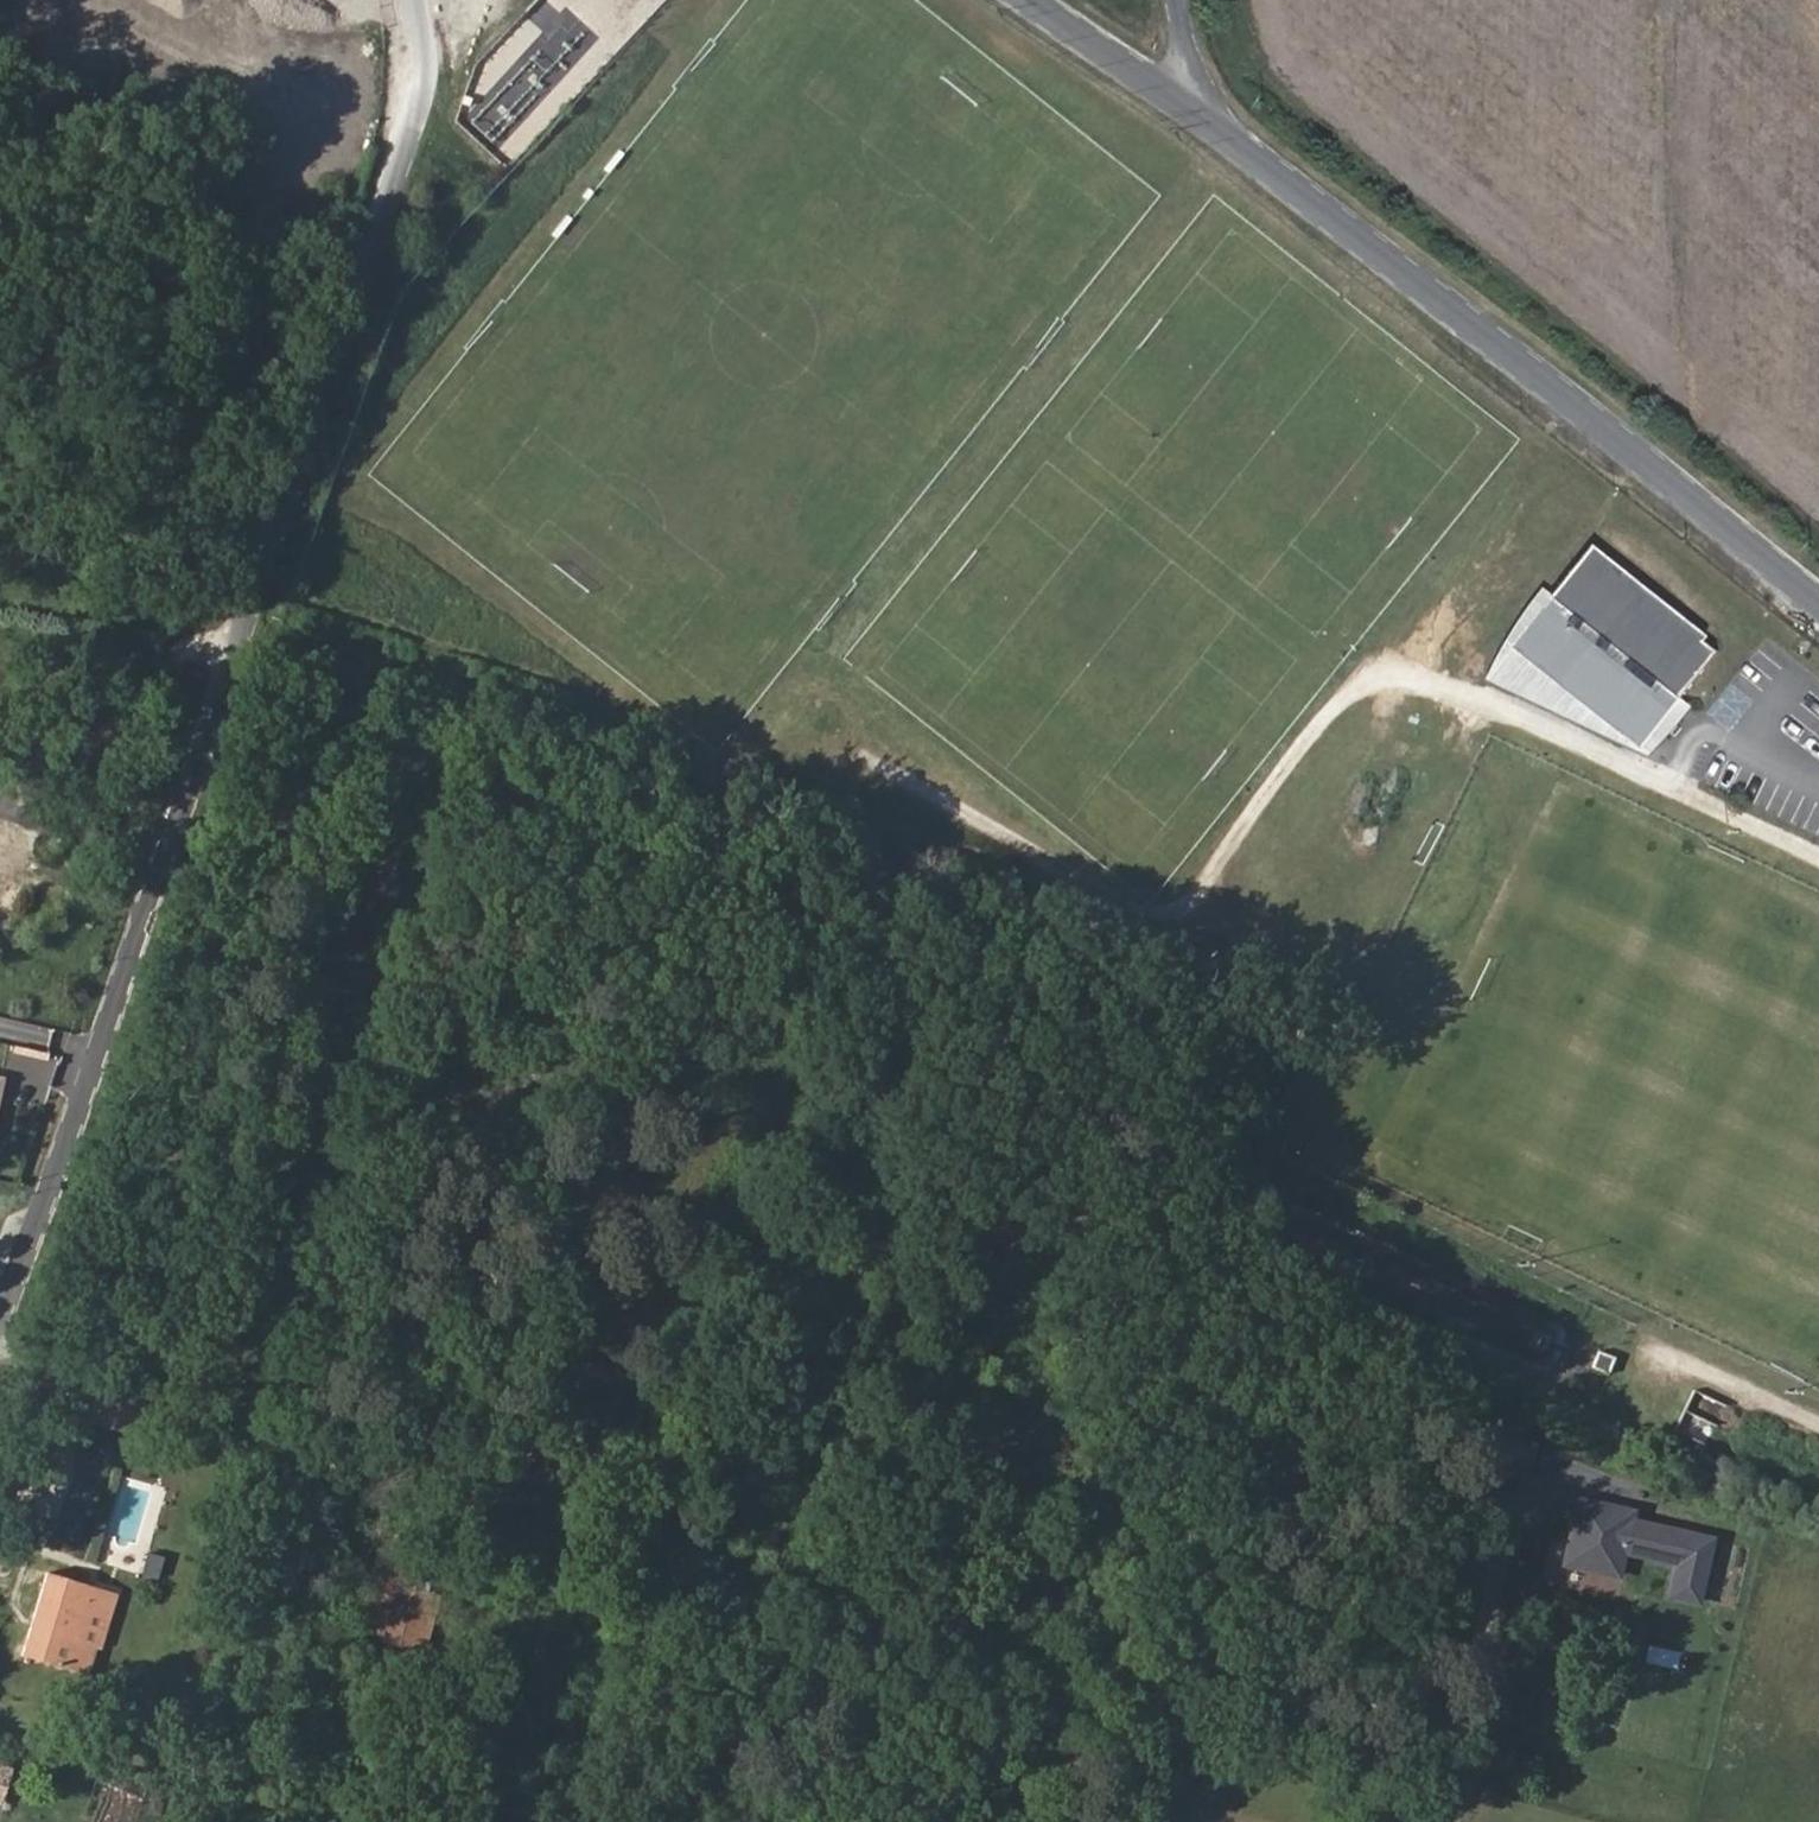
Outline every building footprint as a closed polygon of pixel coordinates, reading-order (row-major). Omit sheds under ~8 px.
[(1515,649),(1641,749),(1671,711),(1661,704),(1670,693),(1679,700),(1717,653),(1704,643),(1707,640),(1593,549),(1553,600),(1556,602),(1547,613),(1545,611),(1515,649)] [(21,837),(0,830),(0,898),(21,837)] [(1691,1410),(1718,1415),(1721,1399),(1695,1394),(1691,1410)] [(1687,1411),(1680,1427),(1708,1440),(1715,1423),(1687,1411)] [(1699,1608),(1715,1531),(1573,1502),(1559,1567),(1619,1580),(1624,1557),(1670,1566),(1663,1601),(1699,1608)] [(365,1641),(392,1648),(409,1581),(373,1572),(376,1561),(357,1558),(350,1590),(366,1593),(364,1601),(374,1603),(365,1641)] [(86,1667),(90,1654),(72,1648),(87,1593),(42,1580),(17,1662),(82,1683),(86,1667)] [(409,1581),(392,1648),(423,1655),(439,1600),(421,1595),(423,1584),(409,1581)] [(138,1791),(105,1782),(94,1821),(129,1821),(138,1791)]
